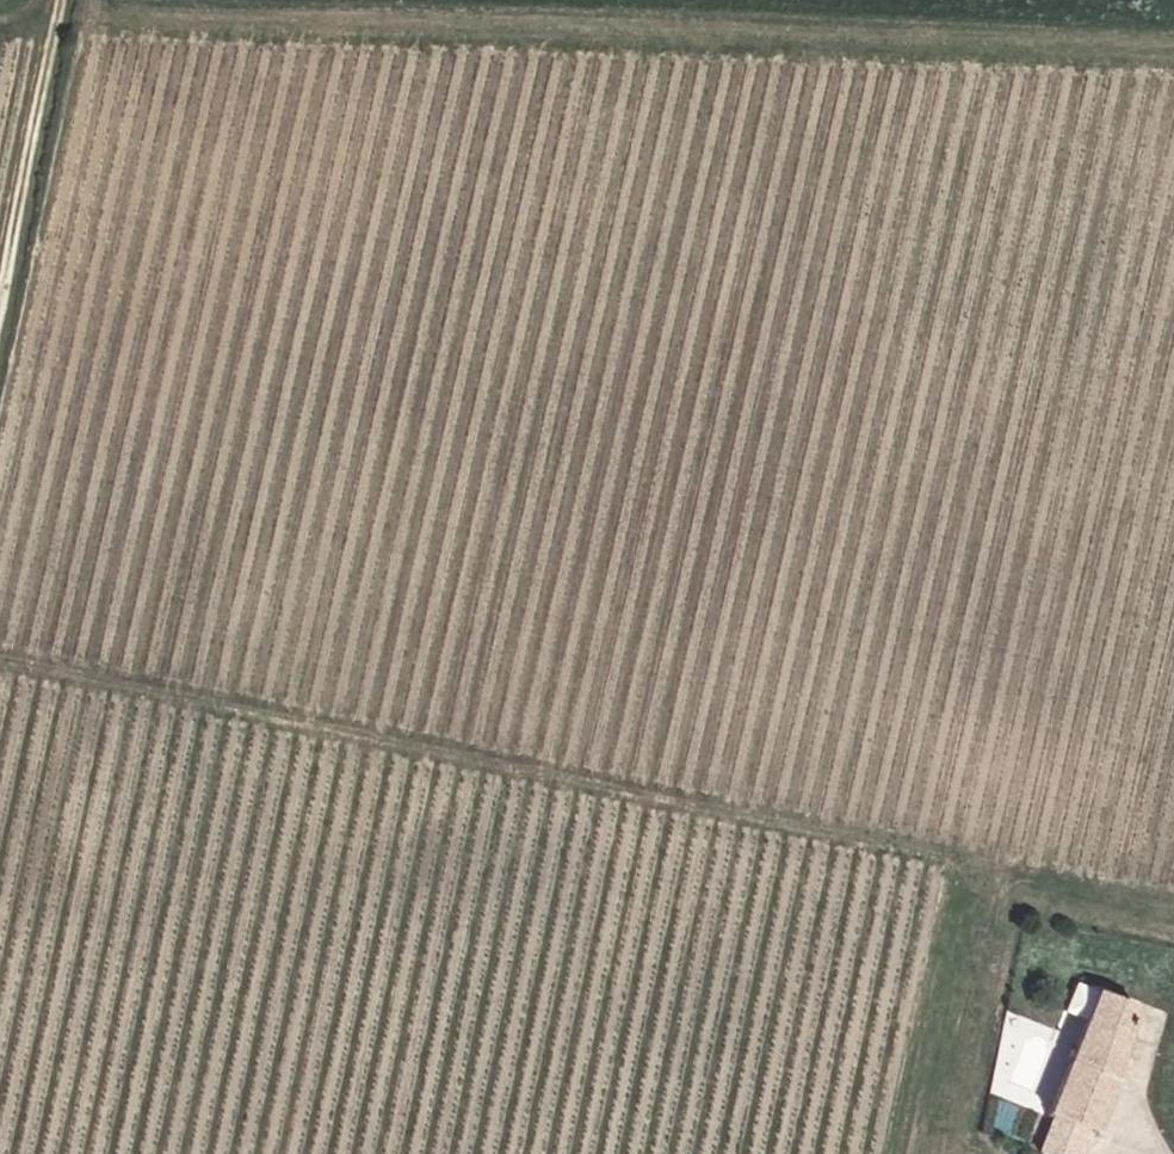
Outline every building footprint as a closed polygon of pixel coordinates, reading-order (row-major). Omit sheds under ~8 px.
[(1085,1020),(1095,995),(1075,986),(1065,1012),(1085,1020)] [(1134,1006),(1097,992),(1095,995),(1085,1020),(1047,1113),(1053,1115),(1038,1153),(1040,1153),(1078,1153),(1087,1130),(1094,1132),(1113,1083),(1134,1006)]
